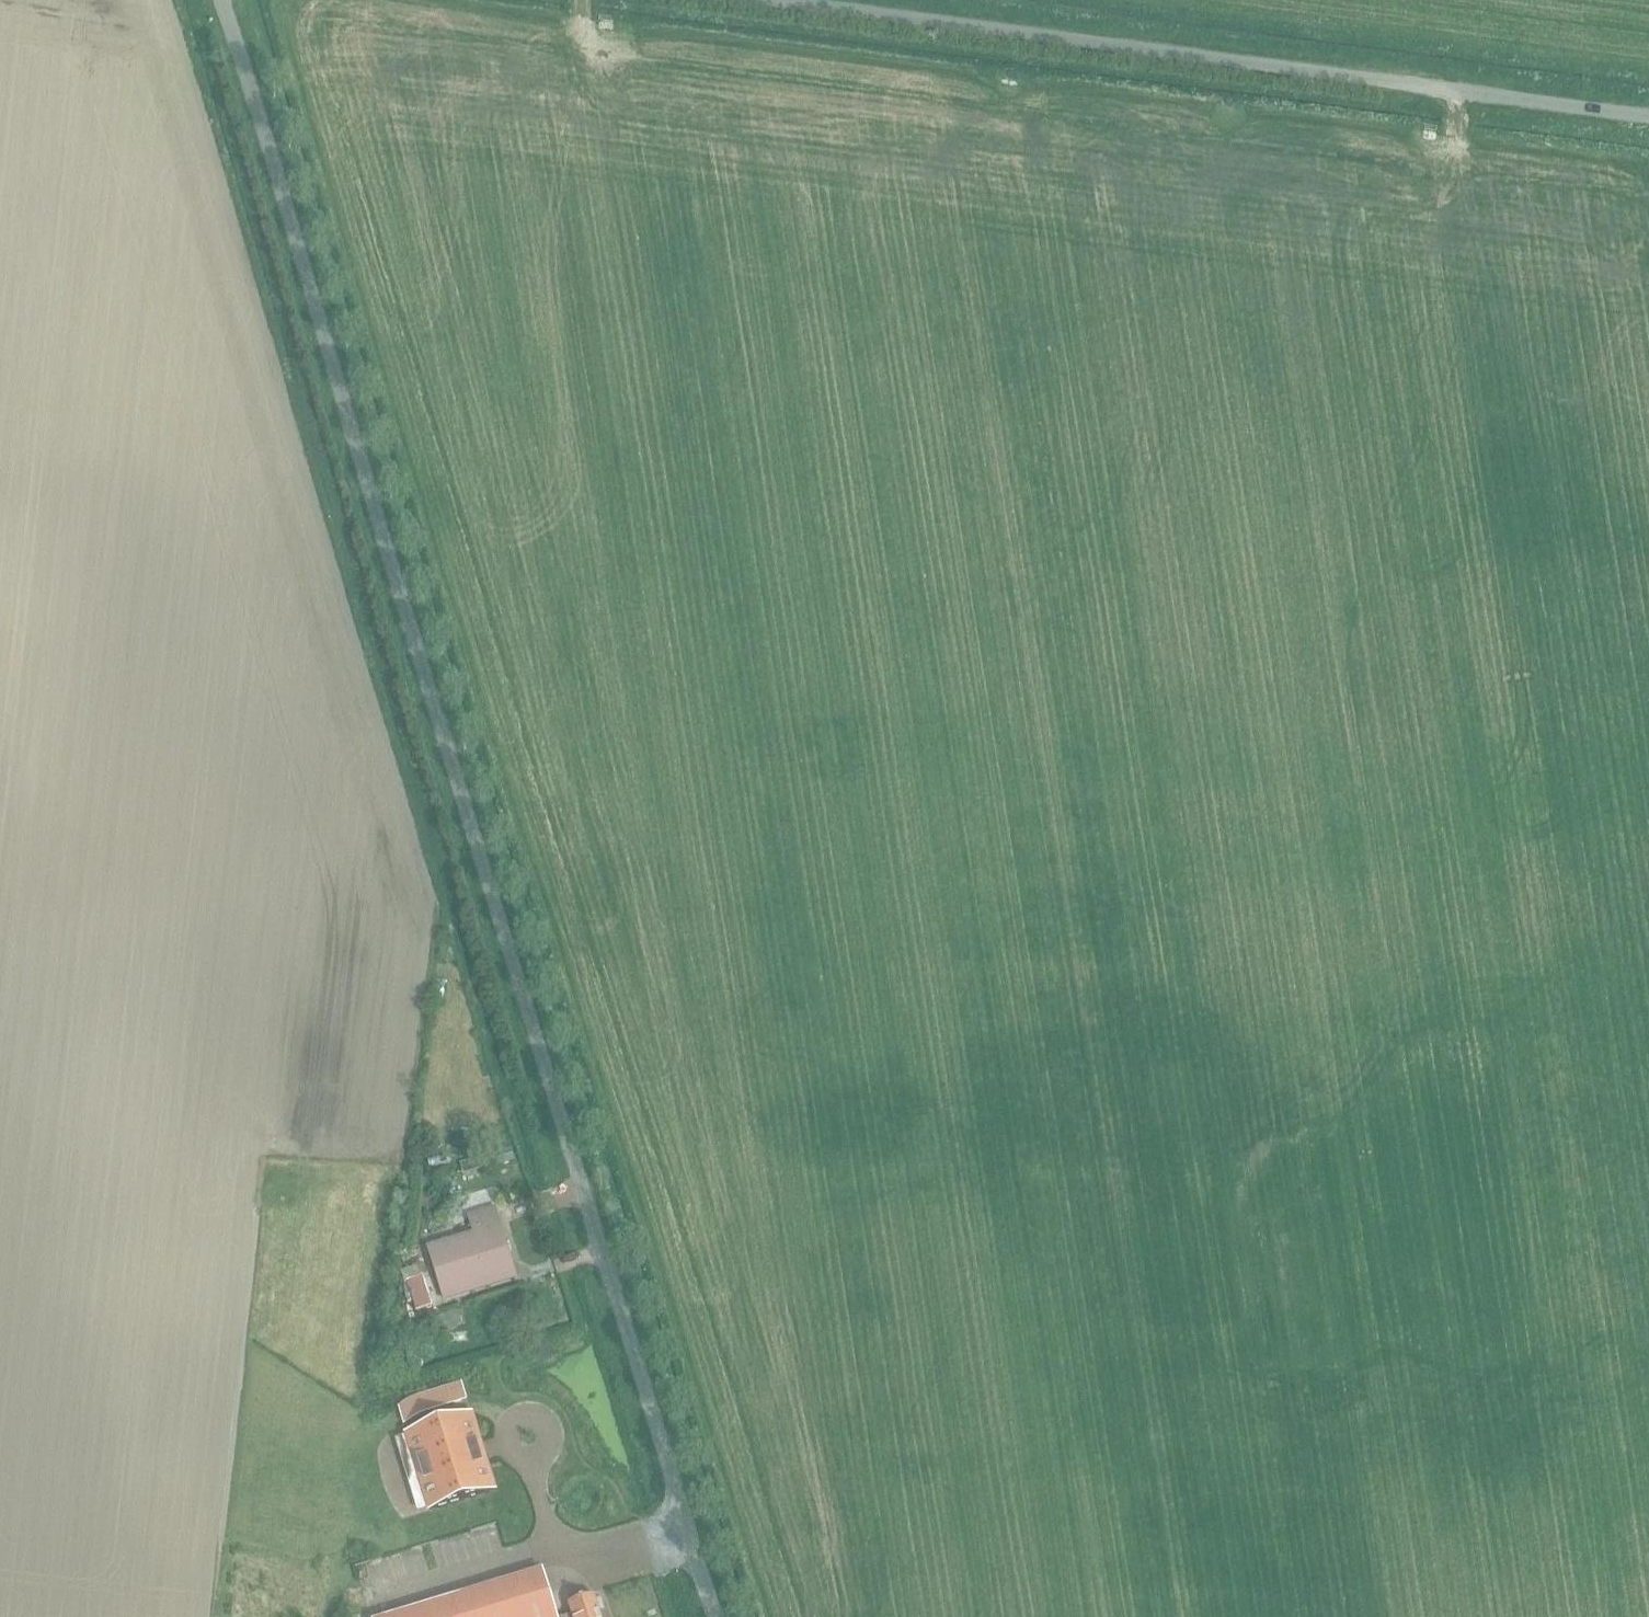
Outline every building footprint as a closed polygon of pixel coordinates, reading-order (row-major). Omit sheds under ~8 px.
[(511,1149),(495,1154),(498,1165),(515,1160),(511,1149)] [(474,1234),(428,1248),(441,1288),(513,1266),(495,1209),(468,1217),(474,1234)] [(432,1307),(422,1277),(408,1282),(418,1312),(432,1307)] [(424,1366),(422,1342),(408,1343),(409,1367),(424,1366)] [(462,1383),(421,1395),(417,1397),(409,1400),(405,1402),(399,1407),(403,1423),(413,1418),(420,1413),(424,1412),(467,1399),(462,1383)] [(430,1509),(494,1490),(472,1415),(407,1434),(430,1509)] [(541,1570),(386,1616),(556,1616),(541,1570)] [(564,1616),(601,1616),(595,1595),(568,1604),(572,1615),(564,1616)]
